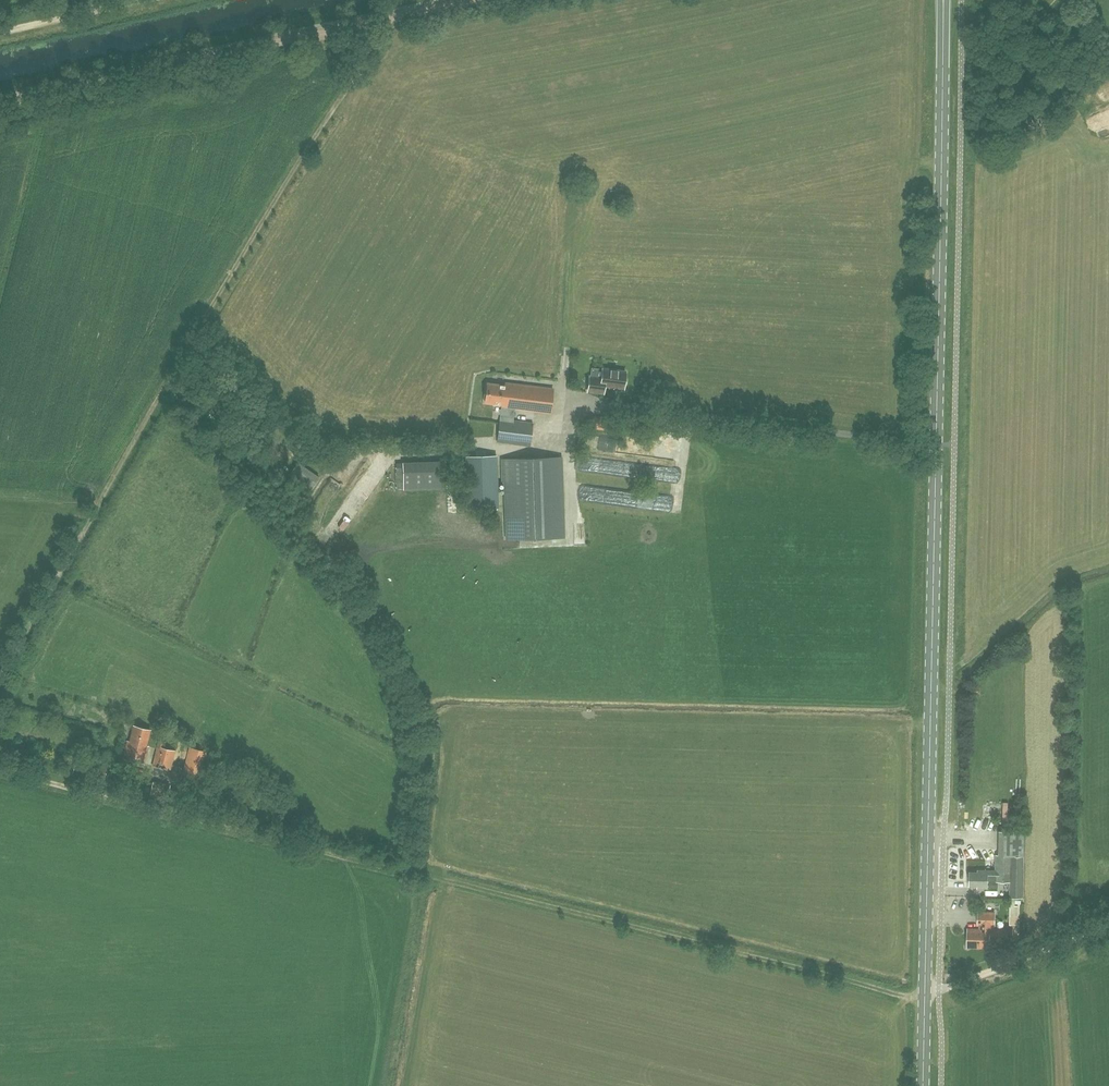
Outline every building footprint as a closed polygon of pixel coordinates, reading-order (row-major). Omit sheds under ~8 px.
[(628,205),(630,195),(611,192),(609,202),(628,205)] [(604,386),(623,388),(624,386),(626,385),(626,380),(625,378),(625,372),(603,369),(602,378),(590,377),(588,391),(603,393),(604,386)] [(550,413),(553,389),(505,383),(505,385),(487,383),(485,402),(501,404),(497,442),(530,446),(533,423),(513,420),(515,408),(550,413)] [(613,431),(615,420),(590,417),(589,428),(613,431)] [(247,444),(252,436),(242,429),(237,436),(247,444)] [(587,449),(603,450),(603,436),(587,436),(587,449)] [(499,507),(497,456),(466,457),(468,508),(499,507)] [(502,483),(506,483),(508,539),(563,537),(560,457),(501,459),(502,483)] [(404,490),(447,488),(446,462),(403,463),(404,490)] [(146,746),(150,730),(134,726),(129,742),(128,741),(123,758),(145,764),(149,747),(146,746)] [(176,751),(164,748),(165,742),(159,741),(158,746),(157,746),(152,766),(171,771),(176,751)] [(201,777),(207,752),(189,748),(183,773),(201,777)] [(221,795),(228,781),(216,776),(209,790),(221,795)] [(168,799),(171,785),(153,781),(150,795),(168,799)] [(1000,855),(1024,855),(1024,832),(1000,831),(1000,855)] [(1010,898),(1012,898),(1017,898),(1023,898),(1024,855),(1000,855),(996,855),(996,871),(978,871),(978,873),(970,873),(969,886),(977,886),(977,888),(988,888),(988,881),(996,881),(996,879),(1004,879),(1004,881),(1010,882),(1010,898)] [(1017,898),(1012,898),(1011,924),(1019,924),(1020,905),(1017,904),(1017,903),(1023,903),(1023,899),(1017,899),(1017,898)] [(1012,929),(993,929),(993,925),(995,925),(995,913),(979,912),(978,925),(980,925),(980,930),(968,930),(968,947),(990,947),(990,940),(1012,941),(1012,929)]
